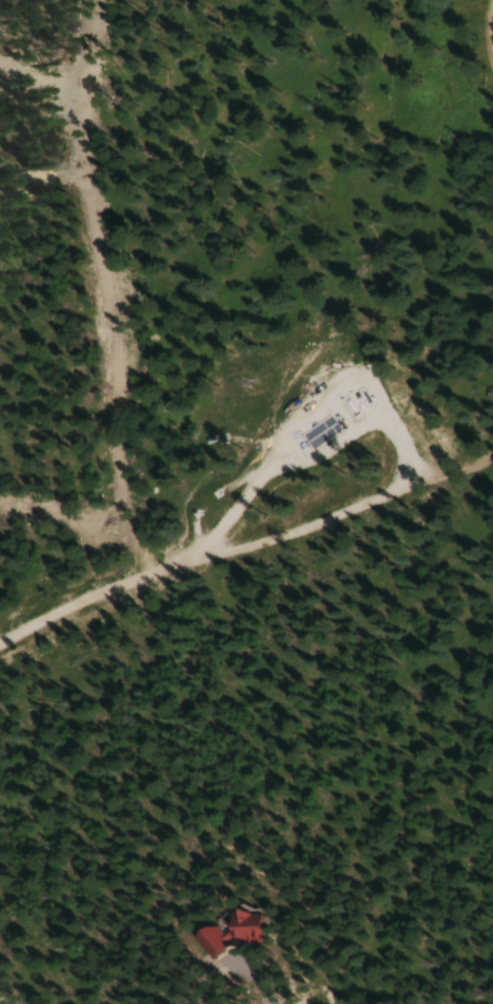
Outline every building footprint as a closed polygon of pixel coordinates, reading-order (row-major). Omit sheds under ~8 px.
[(227,909),(221,932),(194,926),(189,947),(217,953),(220,939),(255,947),(261,917),(227,909)]
